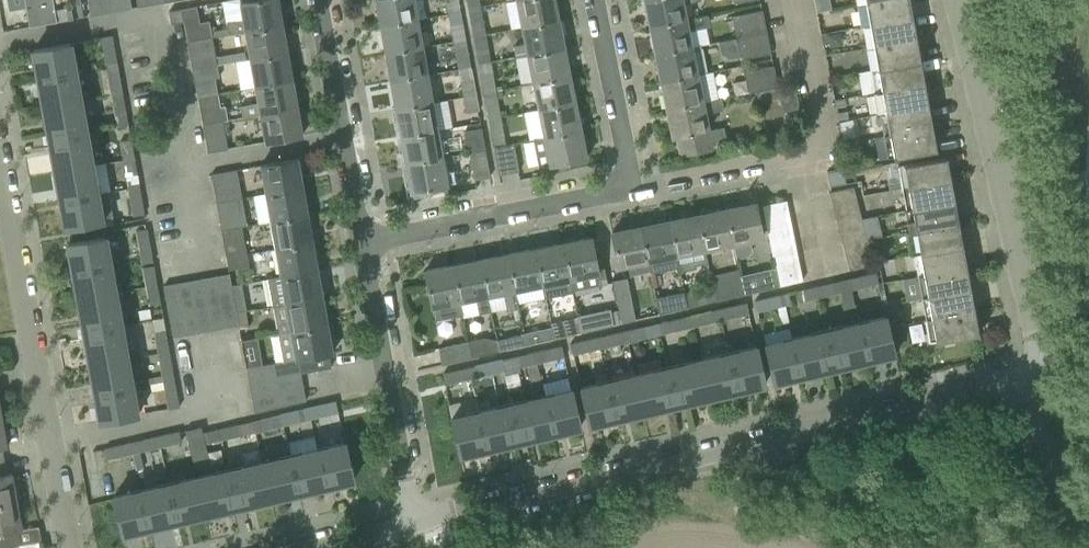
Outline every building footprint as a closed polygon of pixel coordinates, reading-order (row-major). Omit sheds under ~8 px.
[(53,0),(24,0),(25,5),(29,26),(57,21),(55,9),(53,0)] [(109,0),(88,0),(88,3),(91,15),(111,12),(109,0)] [(130,0),(109,0),(111,12),(132,8),(130,0)] [(240,2),(243,19),(227,22),(229,34),(245,31),(282,24),(278,0),(253,0),(240,2)] [(414,0),(376,0),(381,26),(417,19),(414,0)] [(459,0),(446,0),(448,13),(461,10),(459,0)] [(555,0),(516,0),(521,27),(559,19),(555,0)] [(683,3),(697,0),(644,0),(649,26),(686,19),(683,3)] [(910,0),(880,0),(866,3),(870,24),(913,17),(910,0)] [(82,4),(71,6),(73,18),(84,16),(82,4)] [(73,18),(71,6),(55,9),(57,21),(73,18)] [(197,6),(181,9),(183,21),(187,41),(212,37),(210,21),(199,23),(197,6)] [(183,21),(181,9),(169,11),(171,23),(183,21)] [(734,17),(739,37),(767,31),(762,11),(734,17)] [(692,46),(689,30),(711,25),(708,14),(686,19),(649,26),(655,54),(692,46)] [(917,39),(913,17),(870,24),(873,46),(917,39)] [(486,34),(484,18),(471,21),(474,36),(486,34)] [(422,46),(417,19),(381,26),(385,53),(422,46)] [(564,46),(559,19),(521,27),(525,43),(514,46),(516,56),(527,54),(564,46)] [(466,39),(463,22),(450,25),(453,41),(466,39)] [(282,24),(245,31),(249,50),(250,58),(287,52),(282,24)] [(771,52),(767,31),(739,37),(743,58),(771,52)] [(490,52),(486,34),(474,36),(477,54),(490,52)] [(115,49),(112,35),(101,37),(104,51),(115,49)] [(217,64),(212,37),(187,41),(192,69),(217,64)] [(469,55),(466,39),(453,41),(456,57),(469,55)] [(921,61),(917,39),(873,46),(877,68),(921,61)] [(98,193),(87,132),(71,43),(33,49),(38,78),(44,77),(53,131),(48,132),(50,145),(56,144),(66,199),(60,199),(65,228),(103,221),(114,219),(109,192),(100,193),(98,193)] [(692,46),(655,54),(661,81),(698,74),(707,72),(702,44),(692,46)] [(427,74),(422,46),(385,53),(390,81),(427,74)] [(570,74),(564,46),(527,54),(532,81),(570,74)] [(118,68),(115,49),(104,51),(107,70),(118,68)] [(292,79),(287,52),(250,58),(255,86),(292,79)] [(925,83),(921,61),(877,68),(881,90),(925,83)] [(219,77),(217,64),(192,69),(198,96),(218,93),(216,77),(219,77)] [(749,92),(757,91),(778,86),(774,65),(744,72),(749,92)] [(122,91),(119,72),(108,74),(111,93),(122,91)] [(432,102),(427,74),(390,81),(395,108),(432,102)] [(496,86),(494,74),(481,77),(484,92),(502,88),(501,85),(496,86)] [(575,101),(570,74),(532,81),(538,109),(575,101)] [(703,101),(698,74),(661,81),(666,109),(703,101)] [(475,94),(472,77),(461,79),(464,96),(475,94)] [(297,107),(292,79),(255,86),(258,102),(241,105),(243,117),(260,113),(297,107)] [(881,90),(872,92),(876,114),(885,112),(929,105),(925,83),(881,90)] [(794,84),(778,87),(778,86),(757,91),(763,119),(784,114),(784,111),(800,108),(794,84)] [(504,97),(502,88),(484,92),(488,110),(499,108),(497,98),(504,97)] [(126,109),(122,91),(111,93),(117,126),(128,124),(126,109)] [(220,107),(218,93),(198,96),(203,124),(223,120),(227,120),(225,106),(220,107)] [(478,109),(475,94),(464,96),(466,111),(478,109)] [(712,148),(705,113),(723,110),(720,98),(703,101),(666,109),(672,137),(676,136),(680,155),(712,148)] [(581,129),(575,101),(538,109),(543,136),(581,129)] [(437,129),(432,102),(395,108),(400,136),(437,129)] [(933,126),(929,105),(885,112),(889,134),(933,126)] [(302,135),(297,107),(260,113),(265,142),(302,135)] [(227,149),(223,120),(203,124),(208,151),(227,149)] [(937,149),(933,126),(889,134),(893,157),(937,149)] [(485,149),(482,133),(481,127),(465,130),(467,144),(469,152),(485,149)] [(442,157),(437,129),(400,136),(405,164),(442,157)] [(587,157),(581,129),(543,136),(533,138),(537,158),(540,175),(570,169),(568,160),(587,157)] [(506,144),(504,131),(492,133),(494,147),(506,144)] [(120,141),(123,160),(134,158),(131,139),(120,141)] [(514,143),(506,144),(494,147),(499,174),(519,171),(514,143)] [(490,178),(485,149),(469,152),(474,180),(490,178)] [(947,156),(925,160),(904,164),(908,187),(951,179),(947,156)] [(448,185),(444,164),(442,157),(405,164),(411,192),(430,188),(431,197),(449,194),(448,185)] [(134,158),(123,160),(127,178),(138,176),(134,158)] [(303,187),(298,158),(260,165),(265,193),(303,187)] [(242,197),(237,169),(211,174),(216,202),(242,197)] [(955,201),(951,179),(908,187),(912,209),(955,201)] [(142,199),(139,181),(127,183),(131,201),(142,199)] [(854,186),(831,191),(834,206),(857,200),(854,186)] [(303,187),(265,193),(259,194),(264,222),(270,221),(308,214),(303,187)] [(247,225),(242,197),(216,202),(221,229),(242,226),(247,225)] [(144,213),(142,199),(131,201),(133,215),(144,213)] [(789,213),(786,200),(762,205),(765,218),(789,213)] [(861,213),(857,200),(834,206),(837,218),(861,213)] [(912,209),(905,210),(909,232),(916,231),(959,223),(955,201),(912,209)] [(762,238),(759,225),(755,203),(726,209),(733,244),(736,258),(749,256),(752,250),(750,241),(762,238)] [(733,244),(726,209),(698,215),(705,250),(733,244)] [(791,226),(791,222),(789,213),(765,218),(767,231),(791,226)] [(864,225),(861,213),(837,218),(840,231),(864,225)] [(313,242),(308,214),(270,221),(275,248),(313,242)] [(707,263),(705,250),(698,215),(669,221),(677,256),(680,271),(694,268),(694,266),(707,263)] [(677,256),(669,221),(641,227),(648,262),(677,256)] [(963,245),(959,223),(916,231),(920,253),(963,245)] [(867,238),(864,225),(840,231),(844,244),(867,238)] [(247,253),(244,237),(242,226),(221,229),(226,257),(247,253)] [(794,239),(791,226),(767,231),(770,244),(794,239)] [(648,262),(641,227),(612,232),(619,267),(629,266),(630,274),(650,271),(648,262)] [(153,261),(147,229),(136,231),(142,263),(153,261)] [(138,414),(122,325),(106,236),(68,243),(73,271),(79,270),(88,324),(83,325),(85,337),(85,339),(90,338),(100,392),(95,393),(100,421),(138,414)] [(603,259),(596,260),(591,237),(563,242),(572,291),(608,283),(603,259)] [(870,251),(867,238),(844,244),(847,257),(870,251)] [(797,255),(794,239),(770,244),(773,260),(797,255)] [(318,269),(313,242),(275,248),(280,276),(318,269)] [(563,242),(535,248),(543,285),(542,285),(545,298),(573,292),(572,291),(563,242)] [(967,267),(963,245),(920,253),(923,275),(967,267)] [(543,285),(535,248),(508,253),(515,290),(543,285)] [(247,254),(247,253),(226,257),(228,270),(238,268),(238,272),(250,270),(249,263),(266,260),(264,251),(247,254)] [(873,264),(870,251),(847,257),(850,270),(873,264)] [(515,290),(508,253),(480,259),(488,296),(503,293),(507,310),(519,308),(515,290)] [(800,268),(797,255),(773,260),(774,266),(776,273),(800,268)] [(488,296),(480,259),(453,264),(460,301),(476,298),(479,313),(491,311),(488,296)] [(460,301),(453,264),(425,270),(435,320),(463,315),(460,301)] [(776,273),(774,266),(759,270),(762,284),(764,290),(778,286),(776,273)] [(157,285),(154,267),(142,269),(145,287),(157,285)] [(971,289),(967,267),(923,275),(927,297),(971,289)] [(802,280),(800,268),(776,273),(778,286),(802,280)] [(318,269),(280,276),(268,278),(273,306),(285,303),(323,297),(318,269)] [(875,272),(858,276),(860,287),(878,283),(875,272)] [(234,300),(231,285),(229,274),(216,276),(221,302),(234,300)] [(221,302),(216,276),(203,279),(208,304),(221,302)] [(627,277),(613,279),(622,322),(636,319),(627,277)] [(208,304),(203,279),(190,281),(195,307),(208,304)] [(195,307),(190,281),(177,283),(182,309),(195,307)] [(835,293),(832,282),(815,286),(818,297),(835,293)] [(182,309),(177,283),(164,285),(169,311),(182,309)] [(247,310),(242,283),(231,285),(234,300),(236,312),(245,311),(247,310)] [(731,284),(713,288),(715,300),(734,296),(731,284)] [(160,303),(157,285),(145,287),(149,305),(160,303)] [(818,297),(815,286),(796,290),(799,301),(818,297)] [(715,300),(713,288),(684,295),(687,307),(715,300)] [(975,311),(971,289),(927,297),(931,319),(975,311)] [(684,292),(655,298),(659,313),(659,314),(670,311),(687,307),(684,295),(684,292)] [(788,292),(755,300),(758,311),(791,303),(788,292)] [(328,324),(323,297),(285,303),(290,331),(328,324)] [(239,326),(236,312),(234,300),(221,302),(226,328),(239,326)] [(226,328),(221,302),(208,304),(212,330),(226,328)] [(747,302),(714,310),(717,321),(750,313),(747,302)] [(212,330),(208,304),(195,307),(199,333),(212,330)] [(199,333),(195,307),(182,309),(186,335),(199,333)] [(614,324),(611,308),(578,316),(581,332),(614,324)] [(186,335),(182,309),(169,311),(173,337),(186,335)] [(248,327),(245,311),(236,312),(239,326),(239,328),(248,327)] [(711,322),(709,311),(691,315),(694,326),(711,322)] [(979,334),(975,311),(931,319),(935,341),(979,334)] [(694,326),(691,315),(674,319),(676,330),(694,326)] [(581,332),(578,316),(551,322),(552,326),(551,326),(554,338),(581,332)] [(893,347),(889,332),(888,327),(886,317),(765,345),(774,381),(802,375),(800,370),(826,363),(827,369),(841,366),(840,360),(865,354),(866,360),(894,353),(893,347)] [(333,353),(328,324),(290,331),(296,359),(272,363),(274,377),(300,372),(300,373),(330,367),(328,353),(333,353)] [(904,324),(888,327),(889,332),(893,347),(908,344),(904,324)] [(646,337),(643,326),(625,330),(627,341),(646,337)] [(537,329),(523,332),(526,345),(540,342),(537,329)] [(627,341),(625,330),(608,334),(610,345),(627,341)] [(174,379),(166,332),(154,335),(159,360),(163,381),(174,379)] [(526,345),(523,332),(510,336),(513,348),(526,345)] [(603,335),(570,343),(573,354),(606,346),(603,335)] [(488,354),(484,337),(468,341),(472,358),(488,354)] [(737,390),(738,390),(765,383),(757,347),(730,353),(727,340),(699,347),(702,359),(580,387),(589,424),(617,418),(616,412),(669,400),(670,405),(684,402),(683,397),(736,384),(737,390)] [(472,358),(468,341),(438,348),(442,365),(472,358)] [(562,346),(536,352),(538,362),(564,356),(562,346)] [(538,362),(536,352),(501,360),(504,370),(538,362)] [(504,370),(501,360),(484,364),(486,374),(504,370)] [(274,377),(272,363),(246,368),(249,382),(274,377)] [(446,384),(469,379),(479,377),(476,366),(443,373),(446,384)] [(302,386),(300,373),(274,377),(277,391),(302,386)] [(277,391),(274,377),(249,382),(251,395),(277,391)] [(179,406),(174,379),(163,381),(168,408),(179,406)] [(305,402),(302,386),(277,391),(280,407),(305,402)] [(580,426),(575,405),(572,389),(451,417),(460,455),(488,448),(486,443),(512,437),(513,442),(527,439),(526,433),(551,428),(553,433),(580,426)] [(280,407),(277,391),(251,395),(254,413),(280,407)] [(338,412),(336,401),(302,409),(305,420),(338,412)] [(300,421),(298,410),(280,413),(282,425),(300,421)] [(282,425),(280,413),(261,418),(263,429),(282,425)] [(239,434),(237,423),(220,427),(223,438),(239,434)] [(201,426),(186,430),(195,469),(211,465),(206,442),(223,438),(220,427),(203,431),(201,426)] [(182,442),(179,431),(158,436),(160,447),(182,442)] [(160,447),(158,436),(142,440),(145,451),(160,447)] [(140,452),(137,441),(130,442),(133,453),(137,470),(144,468),(140,452)] [(133,453),(130,442),(105,448),(107,459),(133,453)] [(326,486),(327,486),(354,479),(345,442),(113,496),(122,533),(150,527),(149,521),(230,502),(231,508),(233,507),(245,505),(244,499),(325,480),(326,486)] [(1,461),(0,461),(0,504),(17,501),(11,473),(3,474),(1,461)] [(17,501),(0,504),(0,547),(20,544),(20,542),(16,543),(14,530),(22,529),(17,501)]
